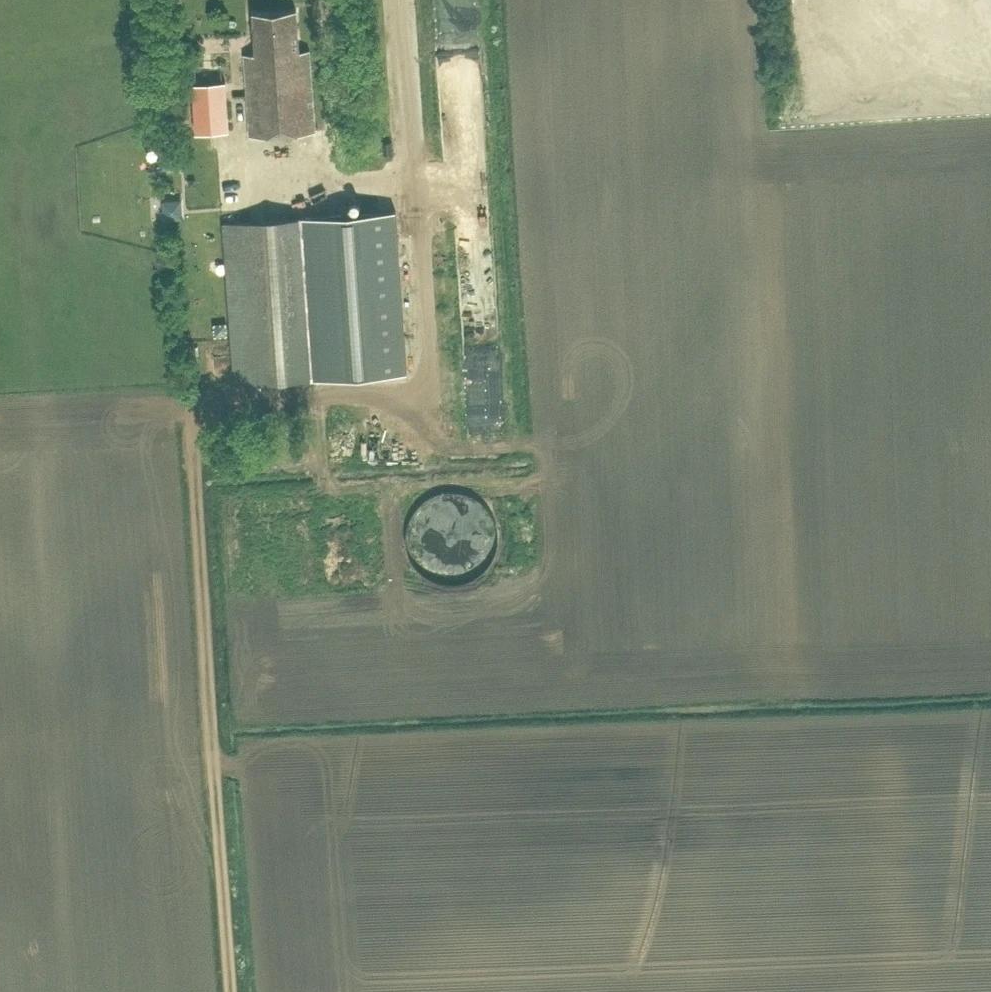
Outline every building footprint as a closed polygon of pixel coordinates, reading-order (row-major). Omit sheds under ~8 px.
[(300,49),(297,9),(254,12),(257,52),(244,53),(250,134),(316,130),(310,48),(300,49)] [(226,128),(224,72),(195,74),(197,129),(226,128)] [(182,197),(164,198),(165,216),(183,215),(182,197)] [(393,208),(318,215),(223,224),(238,385),(332,376),(408,368),(393,208)] [(429,575),(484,570),(480,525),(454,528),(454,529),(424,532),(429,575)]
